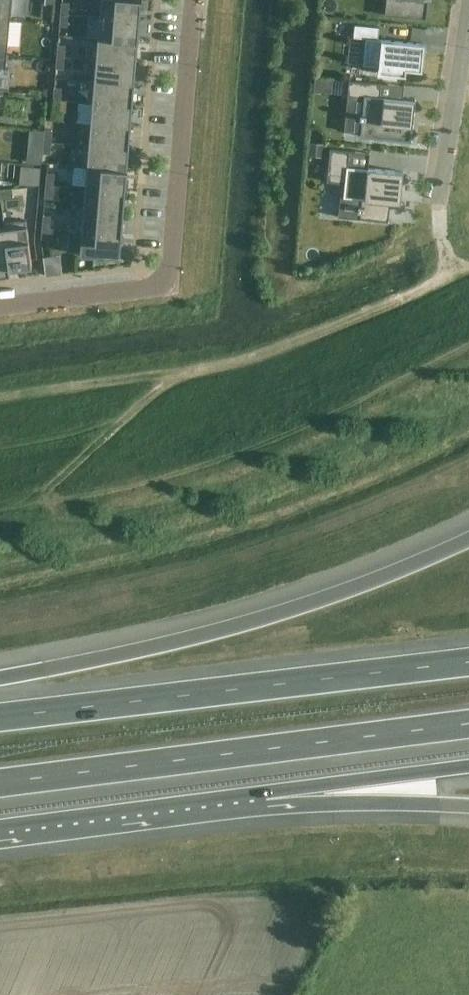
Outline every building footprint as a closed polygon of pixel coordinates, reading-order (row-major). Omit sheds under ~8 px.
[(10,20),(11,0),(0,0),(0,19),(10,20)] [(99,17),(140,20),(141,0),(101,0),(99,17)] [(385,15),(426,19),(428,0),(386,0),(385,15)] [(61,1),(60,14),(68,14),(69,2),(61,1)] [(59,26),(67,26),(68,14),(60,14),(59,26)] [(20,40),(23,18),(12,16),(9,38),(20,40)] [(140,20),(99,17),(98,38),(138,42),(140,20)] [(10,20),(0,19),(0,55),(7,56),(10,20)] [(422,63),(423,43),(377,39),(378,27),(354,24),(353,37),(365,38),(362,64),(378,66),(377,72),(405,75),(405,69),(421,70),(422,63)] [(138,42),(98,38),(96,59),(96,60),(136,63),(138,42)] [(58,44),(57,56),(65,57),(66,45),(58,44)] [(56,68),(64,69),(65,57),(57,56),(56,68)] [(136,63),(96,60),(94,80),(94,81),(134,84),(136,63)] [(94,81),(94,80),(89,80),(87,103),(92,103),(92,102),(133,106),(134,84),(94,81)] [(362,118),(360,136),(411,141),(415,100),(380,96),(381,83),(349,80),(348,95),(364,96),(362,114),(360,114),(360,118),(362,118)] [(54,87),(53,99),(61,100),(62,88),(54,87)] [(52,111),(60,112),(61,100),(53,99),(52,111)] [(92,102),(92,103),(90,124),(131,127),(133,106),(92,102)] [(131,127),(90,124),(89,140),(89,144),(89,145),(129,148),(131,127)] [(52,130),(44,129),(43,141),(51,142),(52,130)] [(50,154),(51,142),(43,141),(42,153),(50,154)] [(89,145),(89,144),(84,144),(82,167),(87,167),(87,166),(127,170),(129,148),(89,145)] [(390,202),(396,203),(400,203),(401,191),(403,172),(368,168),(347,166),(349,151),(330,149),(330,150),(330,151),(327,180),(326,182),(344,183),(343,196),(340,196),(340,197),(362,199),(361,205),(358,205),(358,211),(361,211),(360,218),(388,221),(390,202)] [(31,184),(39,184),(41,167),(33,166),(31,184)] [(87,166),(87,167),(85,187),(125,191),(127,170),(87,166)] [(47,172),(45,184),(54,185),(55,173),(47,172)] [(53,197),(54,185),(45,184),(44,196),(53,197)] [(125,191),(85,187),(83,208),(83,209),(124,212),(125,191)] [(0,190),(0,194),(1,198),(13,196),(12,188),(0,190)] [(83,209),(83,208),(79,207),(77,231),(81,231),(82,230),(122,233),(124,212),(83,209)] [(43,215),(42,227),(50,228),(51,215),(43,215)] [(10,268),(32,265),(26,220),(3,223),(3,228),(5,227),(10,268)] [(0,228),(0,269),(10,268),(5,227),(3,228),(0,228)] [(49,240),(50,228),(42,227),(41,239),(49,240)] [(82,230),(81,231),(81,235),(80,252),(94,253),(93,257),(120,254),(122,233),(82,230)]
